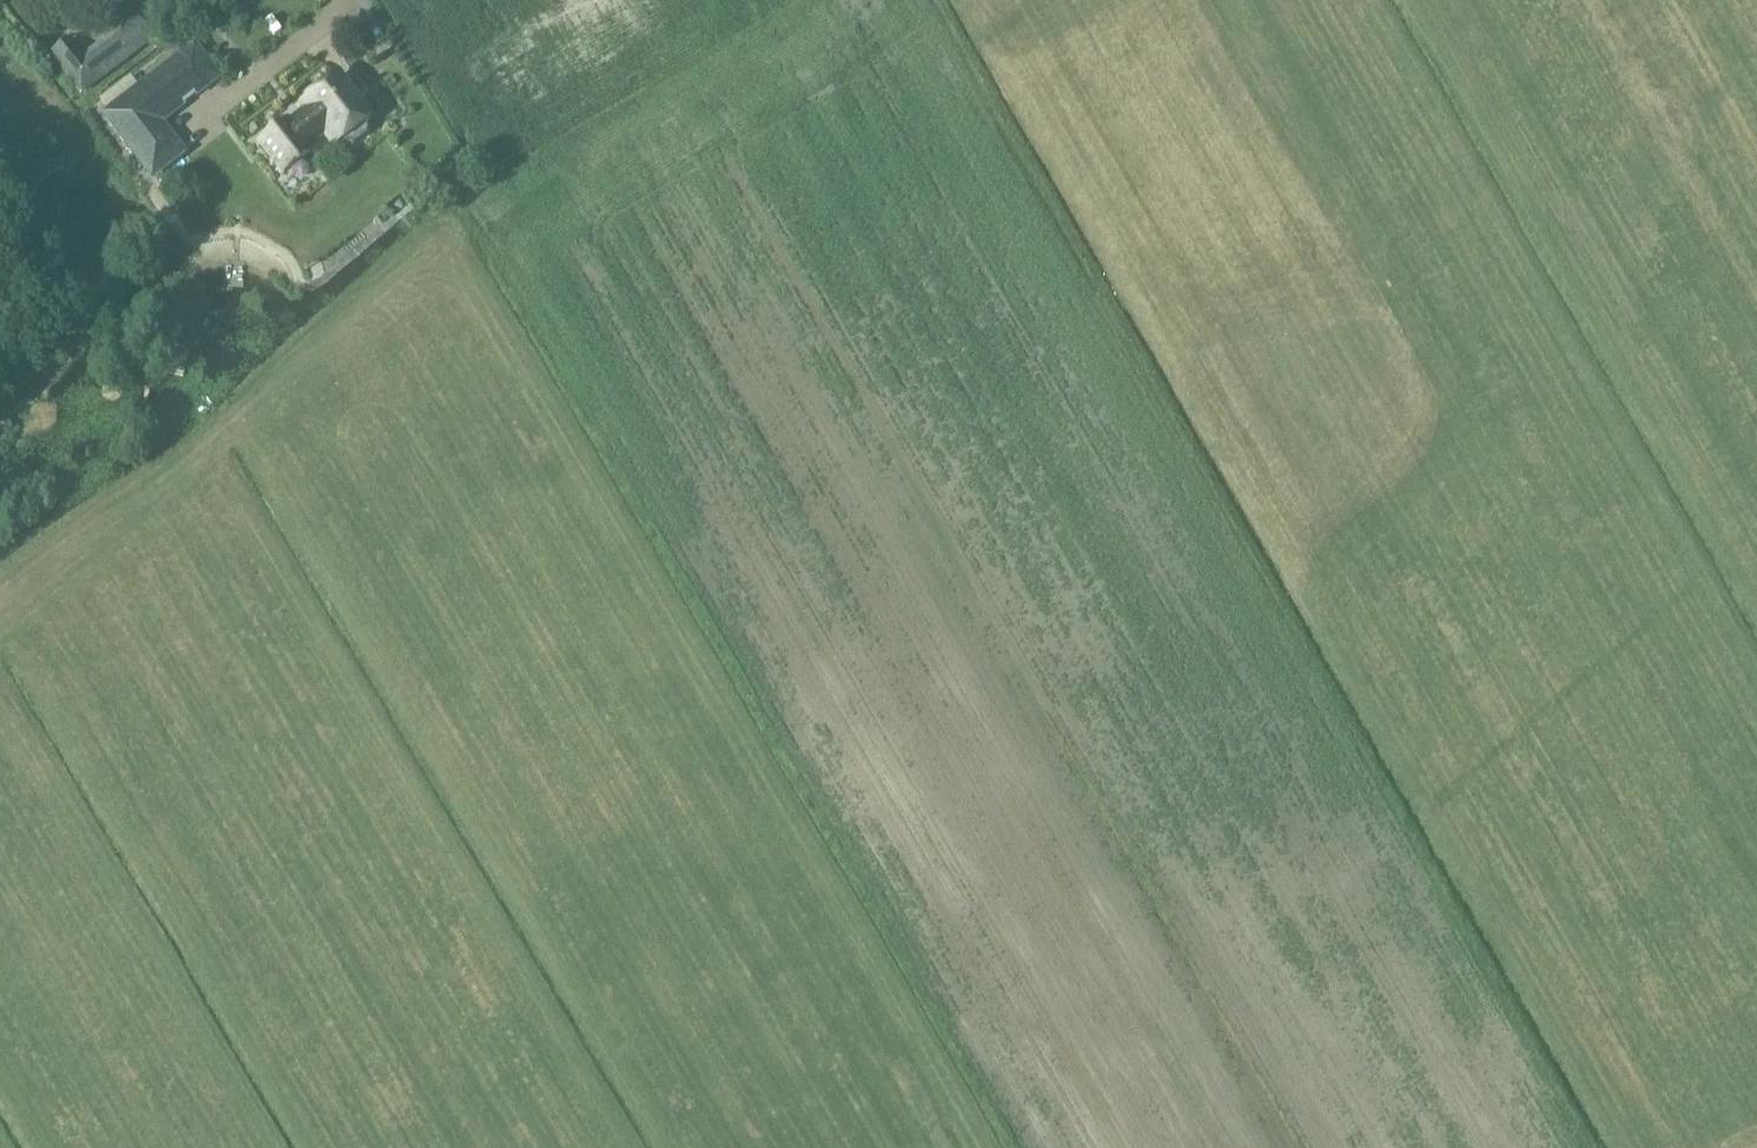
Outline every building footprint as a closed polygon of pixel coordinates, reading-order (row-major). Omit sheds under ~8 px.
[(82,97),(153,41),(136,19),(86,57),(72,39),(51,56),(82,97)] [(109,119),(119,132),(153,176),(185,151),(162,121),(216,78),(194,50),(109,119)] [(287,122),(260,143),(284,174),(311,153),(306,148),(325,133),(336,147),(343,141),(346,146),(353,146),(366,136),(367,129),(364,125),(371,119),(338,77),(303,104),(308,111),(289,126),(287,122)] [(179,360),(186,328),(179,326),(173,325),(170,337),(156,334),(151,354),(179,360)]
